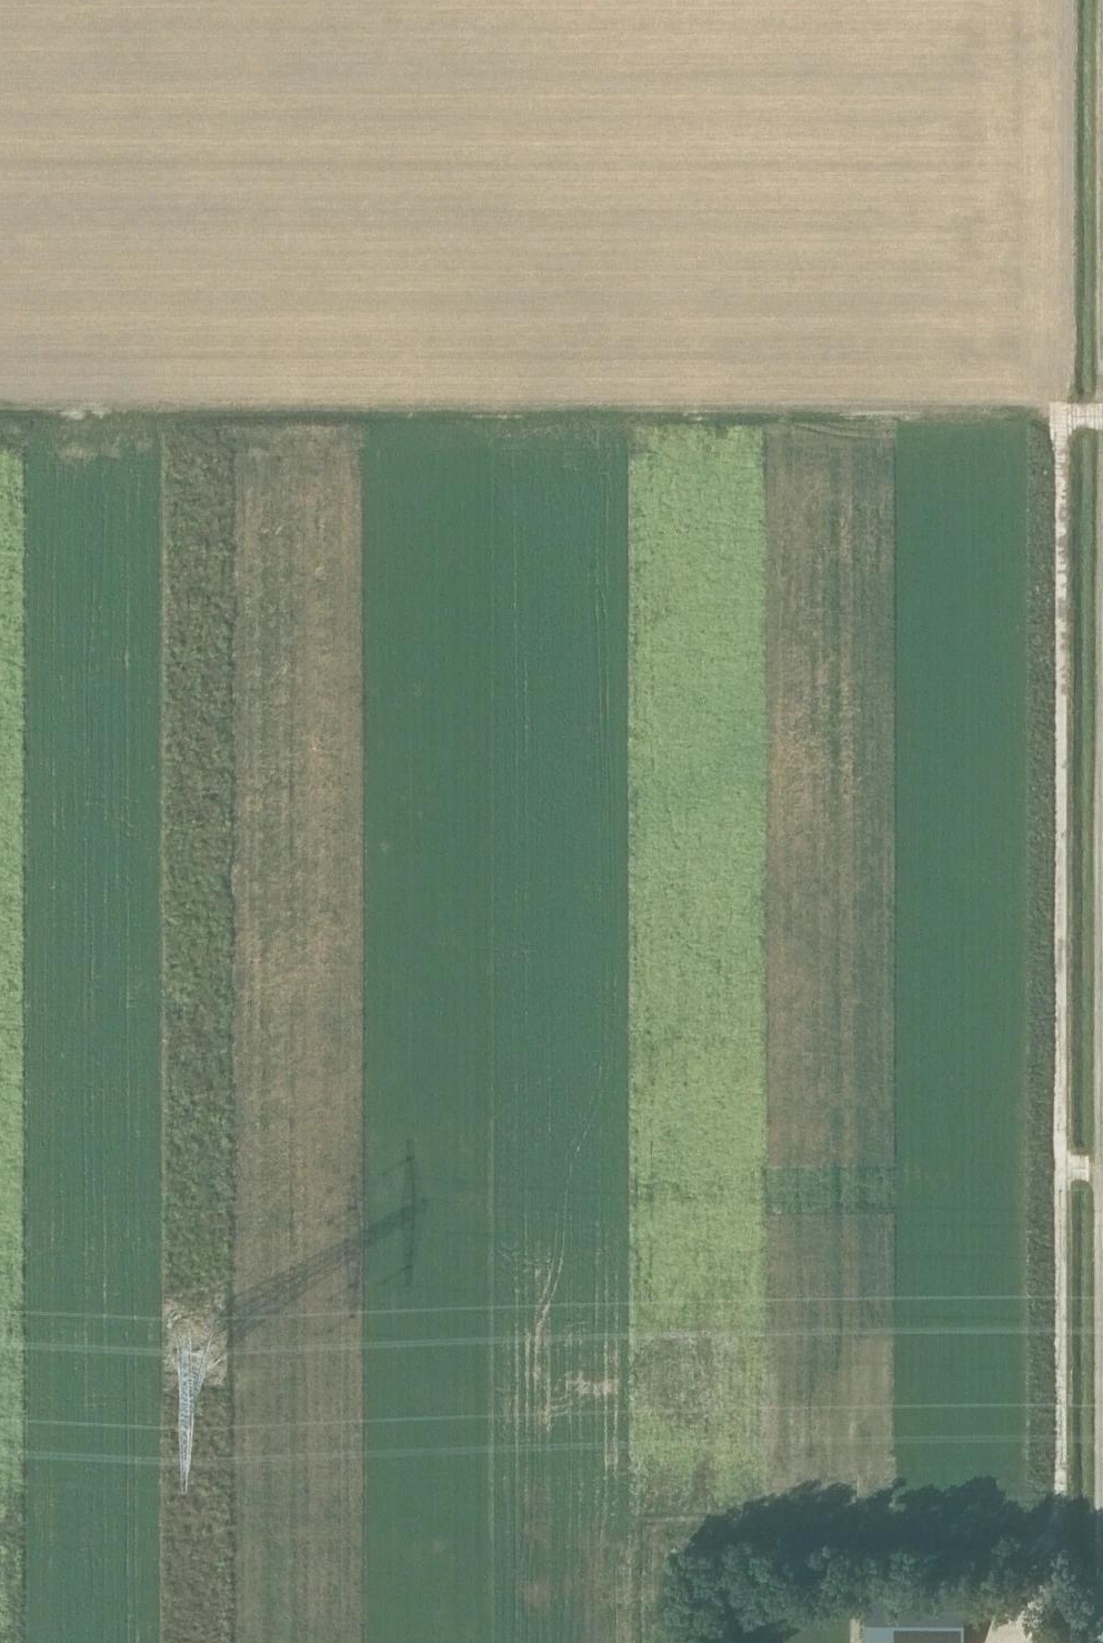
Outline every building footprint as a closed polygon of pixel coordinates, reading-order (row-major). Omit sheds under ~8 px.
[(964,1574),(865,1573),(865,1642),(964,1642),(964,1574)]
